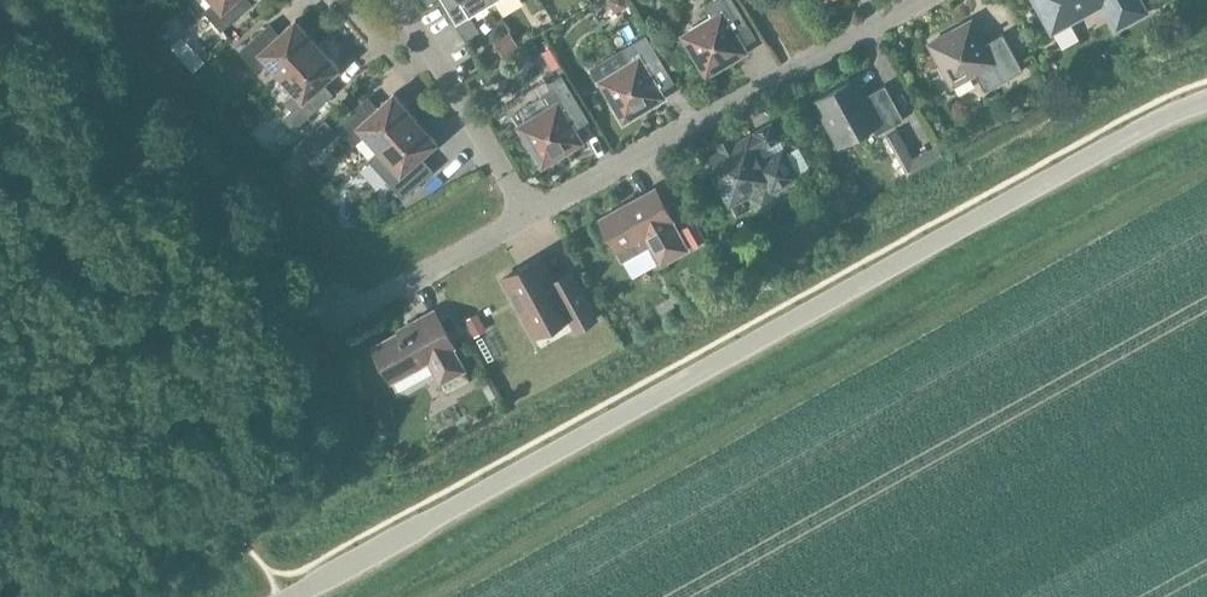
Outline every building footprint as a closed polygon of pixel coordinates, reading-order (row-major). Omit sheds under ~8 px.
[(215,2),(204,11),(222,31),(249,7),(243,0),(214,0),(215,2)] [(493,2),(491,0),(442,0),(465,38),(479,30),(470,16),(493,2)] [(744,46),(756,38),(733,0),(712,0),(705,5),(712,17),(681,36),(706,77),(748,52),(744,46)] [(1049,25),(1065,16),(1069,23),(1104,4),(1117,28),(1146,12),(1140,0),(1035,0),(1049,25)] [(281,76),(318,44),(296,20),(276,37),(266,26),(239,51),(257,70),(268,61),(281,76)] [(985,44),(971,20),(929,43),(952,86),(975,73),(985,91),(1023,71),(1003,34),(985,44)] [(599,81),(624,123),(665,98),(651,75),(665,67),(646,35),(623,50),(630,62),(599,81)] [(318,44),(281,76),(295,91),(284,101),(292,109),(283,118),(294,130),(330,97),(319,86),(339,68),(318,44)] [(552,47),(543,53),(556,73),(565,68),(552,47)] [(517,126),(542,168),(583,143),(570,120),(584,111),(562,75),(547,84),(551,89),(541,95),(549,107),(517,126)] [(904,119),(885,85),(871,93),(861,75),(815,101),(837,140),(844,142),(880,123),(884,130),(904,119)] [(366,134),(380,150),(416,117),(394,93),(374,111),(365,100),(337,124),(355,144),(366,134)] [(437,142),(416,117),(380,150),(394,165),(383,175),(403,198),(430,174),(418,159),(437,142)] [(899,130),(888,137),(913,178),(949,157),(940,142),(916,157),(899,130)] [(777,192),(799,180),(783,150),(764,161),(750,136),(706,161),(731,204),(772,182),(777,192)] [(601,219),(618,251),(626,264),(653,249),(661,264),(687,249),(672,221),(673,221),(655,189),(601,219)] [(693,238),(703,255),(714,248),(704,232),(693,238)] [(596,318),(571,272),(554,281),(541,257),(502,278),(534,336),(569,317),(576,329),(596,318)] [(454,347),(436,314),(418,324),(416,321),(399,330),(400,332),(373,347),(392,381),(429,360),(441,382),(464,369),(452,348),(454,347)] [(453,389),(461,401),(478,391),(471,379),(453,389)]
